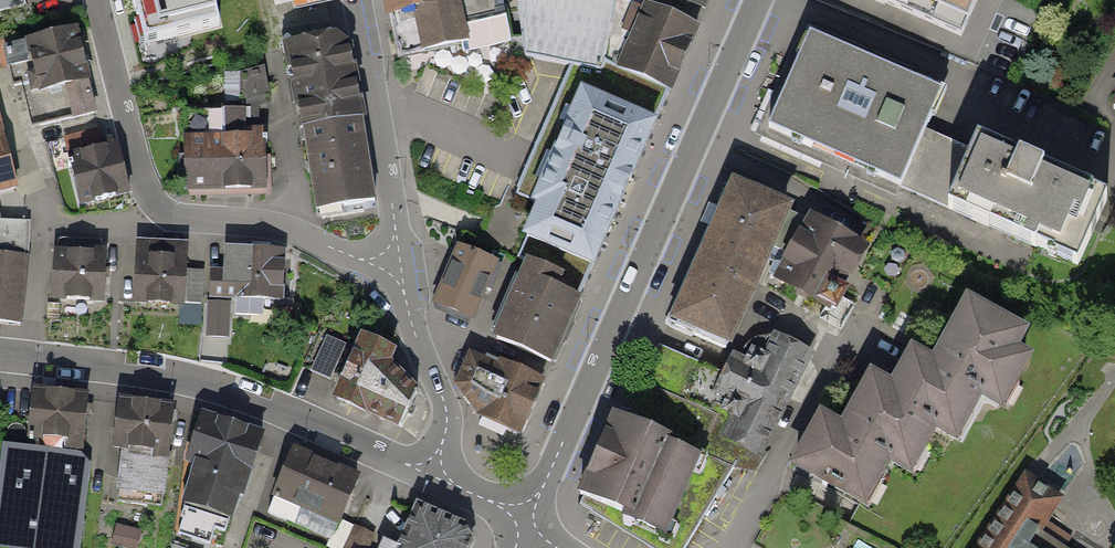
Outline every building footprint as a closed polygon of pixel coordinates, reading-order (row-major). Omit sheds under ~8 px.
[(35,0),(0,0),(0,8),(35,0)] [(137,12),(147,9),(155,40),(220,23),(214,0),(134,0),(137,12)] [(386,9),(402,5),(414,55),(468,43),(458,0),(384,0),(386,9)] [(617,1),(613,0),(516,0),(524,57),(531,58),(587,69),(543,170),(525,211),(539,217),(486,340),(551,368),(622,205),(696,35),(617,1)] [(707,12),(712,0),(678,0),(707,12)] [(961,37),(978,0),(880,0),(961,37)] [(75,31),(6,48),(5,43),(0,44),(0,69),(9,66),(14,86),(30,83),(40,126),(95,112),(75,31)] [(310,217),(372,201),(344,34),(280,47),(310,217)] [(944,97),(814,40),(773,131),(1079,265),(1108,200),(976,143),(972,152),(928,133),(944,97)] [(1105,113),(1114,119),(1114,96),(1105,113)] [(0,112),(0,191),(19,186),(0,112)] [(266,198),(265,143),(247,143),(246,114),(198,115),(198,144),(182,144),(182,199),(266,198)] [(81,205),(129,193),(117,145),(114,146),(112,140),(102,142),(99,128),(64,137),(81,205)] [(769,250),(785,213),(733,188),(672,326),(726,348),(769,250)] [(782,279),(812,225),(785,213),(769,250),(777,255),(770,272),(782,279)] [(858,250),(812,225),(782,279),(827,304),(819,318),(840,330),(858,296),(838,284),(858,250)] [(29,228),(0,226),(0,324),(20,326),(21,315),(24,288),(29,228)] [(284,300),(287,247),(226,244),(223,297),(284,300)] [(184,309),(185,250),(129,249),(128,308),(184,309)] [(494,264),(461,250),(459,254),(456,253),(449,269),(452,271),(438,304),(472,318),(482,293),(488,296),(496,279),(489,276),(494,264)] [(104,301),(105,252),(55,251),(54,300),(104,301)] [(230,302),(208,301),(206,335),(217,335),(228,336),(230,302)] [(1023,349),(962,313),(927,374),(906,362),(885,397),(866,386),(836,439),(819,429),(788,481),(862,525),(887,483),(905,494),(931,449),(950,460),(975,417),(993,428),(1027,371),(1014,364),(1023,349)] [(332,395),(402,426),(416,394),(388,367),(397,348),(362,333),(332,395)] [(345,344),(326,336),(312,369),(322,373),(330,377),(345,344)] [(760,453),(808,357),(774,340),(767,338),(758,339),(753,342),(746,347),(741,354),(730,377),(716,405),(736,415),(726,436),(747,446),(760,453)] [(615,416),(580,495),(612,509),(608,516),(662,547),(683,547),(747,446),(726,436),(736,415),(716,405),(730,377),(663,348),(630,423),(615,416)] [(522,423),(541,382),(501,363),(498,368),(471,356),(459,384),(479,413),(510,428),(522,423)] [(89,402),(28,395),(22,452),(6,450),(0,510),(0,547),(82,547),(91,462),(83,461),(89,402)] [(164,502),(176,412),(124,405),(111,495),(164,502)] [(247,501),(264,441),(193,421),(175,481),(185,484),(176,514),(229,530),(238,499),(247,501)] [(293,455),(270,509),(332,536),(326,547),(372,547),(376,539),(339,523),(356,483),(293,455)] [(1028,476),(980,547),(1062,547),(1039,533),(1062,499),(1028,476)] [(477,538),(413,513),(399,547),(473,547),(477,538)]
